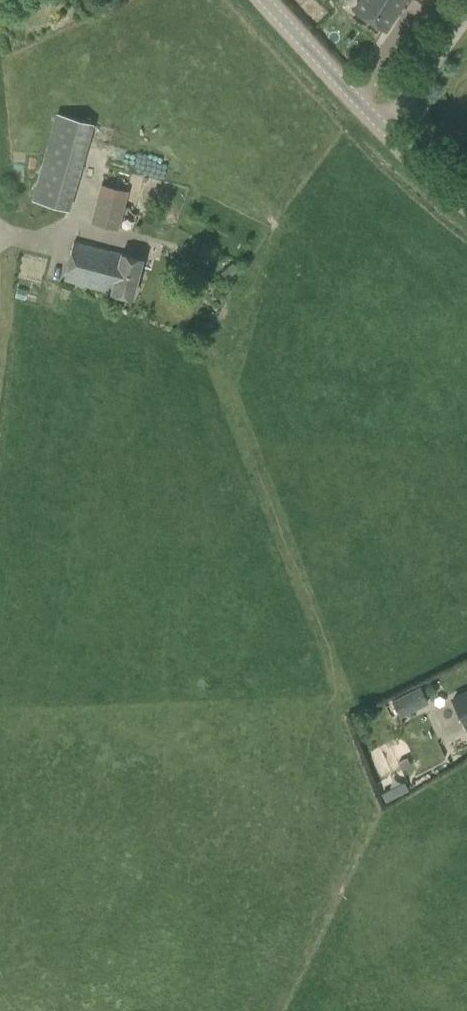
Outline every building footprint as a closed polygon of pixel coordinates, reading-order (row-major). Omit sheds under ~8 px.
[(353,9),(385,30),(405,0),(359,0),(353,9)] [(94,123),(56,112),(32,198),(69,209),(94,123)] [(128,191),(100,183),(90,222),(118,230),(128,191)] [(131,297),(141,260),(122,255),(75,241),(64,280),(112,292),(131,297)] [(391,699),(400,716),(428,702),(420,685),(391,699)] [(466,730),(466,689),(450,697),(466,730)] [(407,757),(398,761),(401,768),(410,764),(407,757)] [(408,790),(404,781),(381,792),(386,801),(408,790)]
